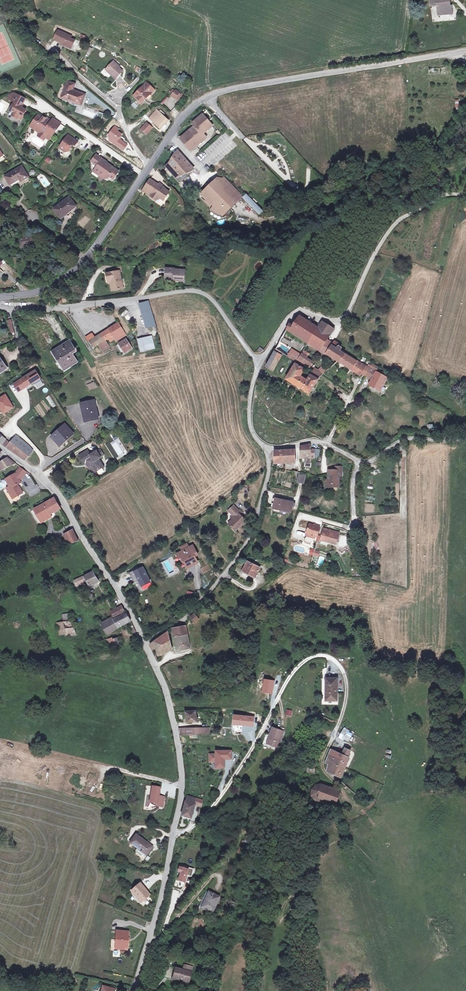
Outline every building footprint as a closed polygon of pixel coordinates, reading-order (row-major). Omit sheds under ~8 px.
[(438,16),(452,14),(452,9),(450,9),(450,6),(450,0),(430,0),(431,6),(437,6),(438,16)] [(58,31),(54,40),(61,43),(65,45),(64,46),(72,49),(75,41),(71,39),(68,37),(69,35),(58,31)] [(114,61),(106,70),(116,79),(123,71),(119,68),(116,65),(117,64),(114,61)] [(75,84),(68,81),(62,98),(81,105),(85,95),(73,90),(75,84)] [(134,96),(142,103),(145,99),(149,94),(151,95),(155,90),(149,85),(145,89),(143,87),(134,96)] [(172,95),(171,96),(174,99),(179,93),(176,90),(175,92),(173,90),(170,93),(172,95)] [(18,118),(20,114),(23,116),(26,110),(22,108),(23,106),(21,106),(25,99),(15,94),(11,101),(14,102),(10,111),(14,113),(12,116),(18,119),(18,118)] [(161,129),(169,121),(157,110),(149,119),(161,129)] [(180,139),(190,150),(200,142),(201,143),(206,138),(203,135),(213,126),(202,114),(192,123),(195,126),(180,139)] [(46,138),(50,140),(61,124),(53,119),(51,121),(51,122),(46,119),(43,117),(42,118),(38,115),(30,127),(40,133),(38,136),(44,140),(46,138)] [(147,123),(141,130),(146,135),(149,131),(146,129),(150,125),(147,123)] [(78,142),(68,135),(59,148),(65,152),(69,151),(73,144),(75,145),(78,142)] [(169,164),(166,167),(173,175),(173,174),(176,178),(192,171),(189,169),(192,167),(180,153),(176,156),(175,153),(169,164)] [(96,155),(92,162),(98,166),(95,170),(103,176),(103,177),(105,179),(107,179),(109,177),(113,180),(118,172),(110,166),(109,167),(105,164),(106,162),(96,155)] [(28,177),(22,167),(5,177),(10,184),(19,178),(21,181),(28,177)] [(99,180),(105,179),(103,177),(103,176),(95,170),(93,172),(99,176),(99,180)] [(150,179),(143,191),(151,196),(150,197),(156,201),(157,199),(160,198),(164,201),(169,192),(166,190),(164,188),(162,191),(158,188),(160,186),(158,185),(150,179)] [(244,198),(226,179),(222,182),(241,201),(244,198)] [(241,201),(222,182),(221,181),(218,180),(216,180),(202,194),(212,204),(214,205),(212,210),(223,216),(241,201)] [(76,206),(69,198),(54,209),(60,217),(65,213),(67,214),(76,206)] [(34,235),(17,238),(19,249),(27,248),(27,246),(36,245),(34,235)] [(184,281),(185,270),(175,269),(166,268),(165,277),(170,277),(174,278),(174,279),(174,281),(184,281)] [(123,288),(120,272),(119,271),(116,272),(106,274),(108,280),(110,280),(112,279),(114,289),(114,290),(123,288)] [(149,301),(141,303),(148,328),(154,326),(150,312),(152,311),(149,301)] [(287,329),(307,341),(309,342),(318,328),(299,316),(293,326),(290,324),(287,329)] [(332,328),(322,322),(318,328),(329,334),(332,328)] [(126,335),(118,323),(90,341),(94,348),(99,345),(103,351),(109,347),(105,340),(109,338),(111,341),(115,339),(116,341),(126,335)] [(326,342),(330,335),(329,334),(318,328),(309,342),(321,350),(326,342)] [(138,340),(141,352),(155,348),(151,336),(138,340)] [(122,354),(131,348),(126,340),(116,346),(122,354)] [(326,353),(340,362),(345,354),(340,351),(341,350),(341,349),(341,348),(341,347),(340,346),(339,346),(340,345),(335,341),(332,345),(326,353)] [(75,351),(69,342),(54,352),(59,361),(65,369),(76,362),(71,354),(75,351)] [(332,345),(326,342),(321,350),(326,353),(332,345)] [(281,352),(276,349),(274,352),(266,367),(273,371),(281,356),(280,355),(281,352)] [(302,353),(302,354),(301,355),(297,361),(300,363),(303,358),(305,359),(307,356),(302,353)] [(356,361),(345,354),(340,362),(360,375),(361,374),(365,376),(370,368),(365,366),(357,361),(356,361)] [(312,364),(305,359),(303,358),(300,363),(309,368),(312,364)] [(286,379),(302,389),(307,380),(304,378),(301,376),(305,369),(295,364),(286,379)] [(370,368),(365,376),(372,380),(369,385),(373,388),(374,389),(375,389),(380,391),(387,378),(376,372),(378,367),(372,364),(370,368)] [(36,371),(14,384),(19,392),(33,383),(34,385),(42,380),(36,371)] [(319,380),(310,375),(309,377),(307,380),(302,389),(310,394),(319,380)] [(6,395),(0,399),(0,407),(1,407),(5,413),(13,408),(6,395)] [(50,395),(46,397),(51,408),(55,406),(50,395)] [(85,421),(98,418),(94,401),(81,404),(85,421)] [(65,425),(52,437),(56,441),(57,440),(61,445),(73,434),(65,425)] [(10,443),(7,448),(25,460),(33,451),(29,446),(16,435),(10,443)] [(2,437),(0,440),(0,443),(7,448),(10,443),(2,437)] [(118,456),(109,441),(105,444),(114,458),(118,456)] [(318,457),(319,450),(311,450),(310,444),(302,446),(300,447),(300,448),(300,458),(307,458),(310,458),(314,458),(314,457),(318,457)] [(295,450),(274,451),(275,462),(296,461),(295,450)] [(94,473),(103,467),(98,459),(100,458),(96,451),(90,455),(87,451),(79,456),(84,464),(86,463),(88,461),(90,464),(89,465),(94,473)] [(3,470),(16,464),(9,458),(0,464),(0,471),(3,470)] [(86,463),(87,465),(93,474),(94,473),(89,465),(90,464),(88,461),(86,463)] [(20,481),(27,471),(20,467),(15,474),(6,479),(10,486),(7,488),(11,496),(16,493),(18,496),(23,493),(20,488),(19,488),(17,485),(21,483),(20,481)] [(342,470),(336,470),(334,470),(328,470),(328,480),(328,487),(339,487),(339,476),(342,476),(342,470)] [(304,483),(306,475),(299,473),(297,482),(304,483)] [(34,510),(40,520),(50,515),(61,508),(55,498),(34,510)] [(291,512),(293,503),(275,499),(273,508),(291,512)] [(239,511),(234,506),(228,511),(233,515),(235,517),(232,519),(228,524),(235,531),(245,521),(240,515),(242,512),(240,510),(239,511)] [(50,515),(40,520),(41,523),(51,517),(50,515)] [(313,536),(317,537),(320,527),(309,524),(306,534),(307,534),(306,537),(305,537),(304,542),(311,544),(313,536)] [(73,530),(65,534),(68,539),(70,544),(79,541),(75,535),(73,530)] [(336,545),(339,535),(323,530),(321,539),(329,541),(328,542),(336,545)] [(187,567),(197,562),(194,557),(198,555),(193,546),(189,547),(183,551),(177,554),(179,559),(181,558),(182,558),(185,563),(187,567)] [(316,565),(322,567),(325,557),(319,556),(316,565)] [(260,568),(247,562),(243,571),(247,573),(252,576),(252,575),(256,577),(260,568)] [(135,570),(129,573),(134,582),(139,580),(142,586),(150,582),(142,567),(136,571),(135,570)] [(74,581),(76,586),(87,581),(90,586),(99,581),(93,572),(84,576),(74,581)] [(122,606),(112,612),(115,617),(124,612),(122,606)] [(113,619),(112,617),(106,621),(101,623),(107,634),(131,620),(126,612),(113,619)] [(195,614),(190,617),(194,622),(199,619),(195,614)] [(75,630),(70,621),(64,622),(65,629),(62,629),(63,633),(66,633),(66,632),(75,630)] [(65,629),(64,622),(57,622),(59,634),(63,633),(62,629),(65,629)] [(174,637),(187,634),(186,626),(174,628),(174,634),(173,634),(174,637)] [(160,653),(172,647),(168,632),(167,632),(150,644),(150,646),(152,650),(157,648),(160,653)] [(187,634),(174,637),(176,647),(177,651),(184,649),(186,649),(190,648),(187,634)] [(111,639),(107,640),(109,648),(121,644),(119,638),(111,641),(111,639)] [(98,647),(93,650),(96,655),(101,651),(98,647)] [(326,701),(337,701),(337,679),(326,679),(326,701)] [(185,711),(188,722),(198,722),(196,711),(185,711)] [(254,717),(234,716),(233,729),(242,730),(242,725),(253,726),(254,717)] [(278,747),(283,732),(273,728),(270,735),(271,736),(268,744),(278,747)] [(349,730),(344,728),(340,736),(348,741),(352,735),(347,733),(349,730)] [(331,750),(328,757),(338,761),(337,764),(343,767),(347,758),(351,751),(345,748),(342,755),(331,750)] [(232,760),(232,750),(215,750),(215,754),(209,754),(209,762),(216,762),(216,767),(225,767),(225,760),(232,760)] [(338,761),(328,757),(326,762),(329,763),(327,770),(330,772),(339,776),(343,767),(337,764),(338,761)] [(332,806),(337,791),(326,787),(319,784),(319,785),(316,785),(312,789),(311,792),(311,795),(311,797),(314,800),(332,806)] [(160,788),(152,786),(150,803),(157,804),(157,806),(163,807),(164,797),(158,796),(160,788)] [(187,796),(182,816),(191,819),(195,805),(201,807),(203,800),(197,799),(187,796)] [(147,855),(153,847),(136,835),(130,843),(138,849),(136,852),(141,856),(142,855),(143,853),(147,855)] [(243,855),(251,837),(247,835),(244,841),(242,840),(237,853),(243,855)] [(188,870),(179,867),(178,872),(180,873),(178,881),(184,882),(187,875),(191,876),(193,869),(189,868),(188,870)] [(150,895),(140,884),(131,891),(141,903),(150,895)] [(203,908),(212,913),(219,898),(209,893),(204,902),(206,903),(203,908)] [(128,932),(116,931),(116,936),(118,936),(117,945),(118,945),(118,949),(124,949),(124,947),(127,948),(128,932)] [(175,968),(173,978),(189,982),(191,972),(183,970),(175,968)]
